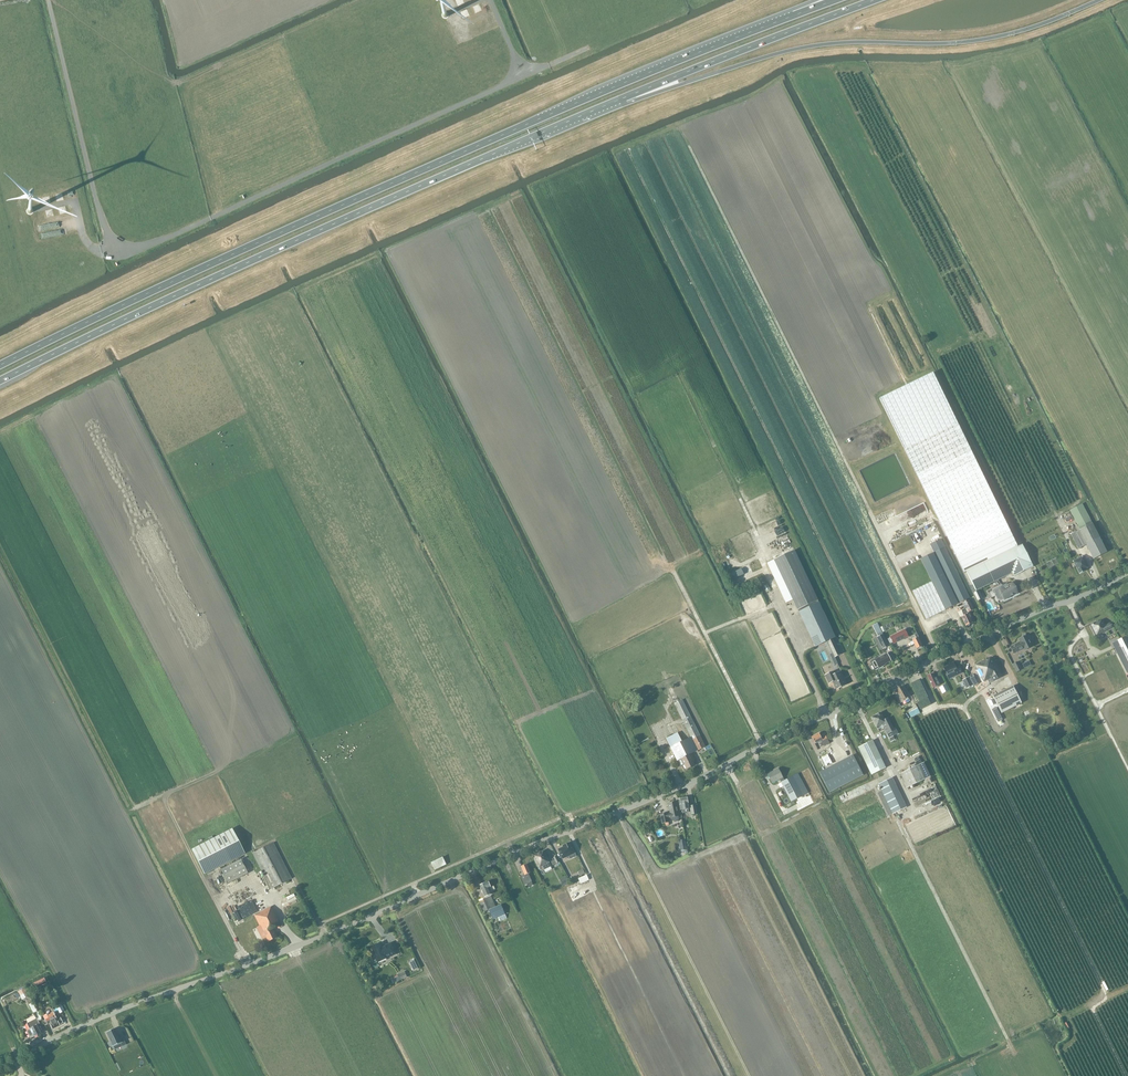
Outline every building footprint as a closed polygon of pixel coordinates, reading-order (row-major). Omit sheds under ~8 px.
[(933,373),(880,398),(965,573),(966,572),(1017,546),(933,373)] [(1071,510),(1081,530),(1093,523),(1082,504),(1071,510)] [(1086,544),(1087,545),(1093,559),(1107,552),(1093,523),(1081,530),(1079,530),(1086,544)] [(1079,549),(1087,545),(1086,544),(1079,530),(1071,534),(1079,549)] [(920,559),(931,582),(945,610),(964,601),(966,600),(969,598),(945,548),(941,539),(930,545),(934,553),(920,559)] [(1015,576),(1033,567),(1021,544),(1020,545),(1017,546),(966,572),(976,591),(1013,572),(1015,576)] [(818,600),(805,571),(800,560),(795,550),(767,562),(778,585),(786,603),(793,600),(798,610),(818,600)] [(1082,556),(1073,561),(1080,574),(1085,571),(1084,570),(1088,568),(1082,556)] [(926,619),(945,610),(931,582),(913,591),(926,619)] [(994,590),(992,590),(992,591),(994,590),(996,595),(995,596),(996,595),(998,598),(1000,599),(1003,598),(1003,599),(1017,593),(1012,583),(1005,587),(1004,585),(1006,584),(1006,583),(994,590)] [(963,616),(961,617),(965,626),(966,625),(967,626),(969,626),(969,624),(972,622),(970,618),(972,618),(969,613),(968,614),(967,612),(973,609),(969,599),(966,601),(966,600),(964,601),(964,602),(963,603),(966,609),(961,612),(963,616)] [(819,602),(799,612),(816,647),(815,647),(823,663),(833,658),(825,642),(826,642),(832,639),(834,638),(836,637),(819,602)] [(1090,625),(1095,636),(1113,627),(1110,622),(1105,625),(1102,620),(1099,622),(1098,621),(1090,625)] [(877,623),(872,626),(878,637),(883,634),(877,623)] [(892,636),(890,637),(892,641),(894,644),(908,636),(905,630),(892,636)] [(917,633),(910,637),(911,639),(909,639),(911,642),(913,641),(916,649),(922,646),(918,638),(919,638),(917,633)] [(878,637),(877,637),(884,649),(889,646),(883,634),(878,637)] [(1021,642),(1016,645),(1016,644),(1011,647),(1014,654),(1019,651),(1024,648),(1025,650),(1032,647),(1030,642),(1031,641),(1031,640),(1029,636),(1028,636),(1027,637),(1027,635),(1026,636),(1026,635),(1024,635),(1023,635),(1022,637),(1023,638),(1019,639),(1021,642)] [(1127,673),(1127,636),(1113,643),(1127,673)] [(830,640),(827,641),(835,657),(841,655),(834,638),(832,639),(830,640)] [(874,660),(875,660),(871,662),(875,670),(878,668),(879,668),(883,666),(882,665),(890,660),(887,654),(874,660)] [(986,659),(974,666),(983,682),(987,680),(989,683),(1002,677),(991,657),(987,660),(986,659)] [(950,665),(944,668),(946,674),(948,677),(955,673),(956,675),(962,673),(959,666),(956,668),(953,662),(949,664),(950,665)] [(1013,664),(1017,672),(1021,670),(1018,662),(1013,664)] [(831,672),(825,675),(828,683),(832,682),(836,689),(845,685),(839,672),(834,675),(832,675),(831,672)] [(933,674),(927,676),(933,688),(941,684),(937,676),(934,677),(933,674)] [(970,678),(974,686),(978,684),(974,676),(970,678)] [(969,677),(963,680),(968,688),(973,686),(969,677)] [(946,685),(939,688),(942,694),(949,690),(946,685)] [(902,686),(895,690),(896,693),(902,703),(909,699),(902,686)] [(1014,688),(994,698),(1002,713),(1022,703),(1014,688)] [(682,758),(691,754),(698,750),(706,747),(683,699),(675,703),(691,737),(682,741),(678,733),(666,739),(677,760),(682,758)] [(918,708),(909,713),(911,718),(920,713),(918,708)] [(1002,720),(996,708),(992,710),(998,722),(1002,720)] [(876,715),(872,717),(877,727),(886,722),(881,712),(876,715)] [(833,741),(830,735),(827,736),(824,731),(819,733),(815,735),(810,738),(814,746),(826,740),(827,744),(833,741)] [(873,740),(859,747),(872,775),(886,768),(873,740)] [(832,762),(826,750),(820,754),(825,765),(832,762)] [(691,754),(682,758),(687,769),(695,765),(694,762),(695,762),(691,754)] [(819,772),(830,792),(864,775),(853,755),(834,765),(822,771),(819,772)] [(917,766),(901,773),(908,787),(923,780),(917,766)] [(772,783),(780,779),(791,802),(803,795),(793,776),(785,780),(779,769),(773,773),(772,772),(768,774),(772,783)] [(882,791),(878,792),(889,816),(892,814),(893,814),(905,808),(892,782),(891,778),(879,784),(882,791)] [(843,796),(836,798),(838,804),(845,802),(843,798),(844,798),(843,796)] [(688,798),(679,799),(681,813),(689,812),(689,808),(689,806),(688,798)] [(679,819),(676,803),(668,805),(670,814),(667,815),(667,814),(660,815),(662,825),(668,824),(668,820),(673,819),(674,822),(675,822),(677,822),(678,821),(678,819),(679,819)] [(192,849),(205,874),(245,854),(232,829),(192,849)] [(686,840),(679,841),(681,851),(687,849),(686,840)] [(575,853),(570,842),(565,845),(563,846),(563,847),(558,849),(563,859),(575,853)] [(273,843),(253,853),(271,889),(291,878),(273,843)] [(533,856),(540,870),(544,868),(544,869),(551,866),(548,860),(549,859),(545,850),(533,856)] [(551,862),(553,865),(560,862),(557,856),(554,858),(555,860),(551,862)] [(443,857),(431,863),(435,870),(446,864),(443,857)] [(221,869),(228,883),(248,873),(241,859),(221,869)] [(527,864),(522,867),(525,875),(521,877),(524,885),(532,881),(529,874),(531,873),(527,864)] [(581,883),(590,880),(588,875),(579,878),(581,883)] [(489,882),(480,886),(484,894),(485,894),(486,897),(491,895),(490,892),(489,888),(491,887),(489,882)] [(573,900),(577,898),(573,890),(569,892),(573,900)] [(479,901),(484,912),(496,907),(491,896),(479,901)] [(493,920),(498,918),(506,914),(501,905),(489,910),(493,920)] [(254,915),(268,942),(277,937),(272,928),(280,924),(271,907),(254,915)] [(388,945),(388,946),(383,948),(381,943),(380,944),(379,944),(378,944),(377,944),(376,946),(374,946),(376,951),(375,952),(376,954),(374,954),(374,955),(374,956),(374,958),(375,959),(377,959),(378,959),(379,962),(388,958),(387,956),(392,954),(392,956),(398,954),(393,943),(388,945)] [(408,977),(406,971),(399,974),(401,980),(408,977)] [(24,989),(18,992),(22,1000),(28,997),(24,989)] [(29,1005),(37,1019),(38,1021),(42,1019),(33,1002),(29,1005)] [(64,1010),(61,1004),(56,1007),(59,1013),(64,1010)] [(47,1014),(43,1016),(45,1020),(43,1021),(45,1026),(48,1025),(47,1024),(50,1023),(52,1029),(63,1023),(61,1018),(57,1020),(53,1012),(47,1015),(47,1014)] [(26,1031),(30,1038),(33,1037),(34,1037),(41,1033),(37,1025),(39,1024),(37,1019),(27,1023),(30,1029),(26,1031)] [(114,1029),(106,1032),(113,1046),(120,1043),(122,1046),(126,1044),(122,1036),(119,1038),(114,1029)]
